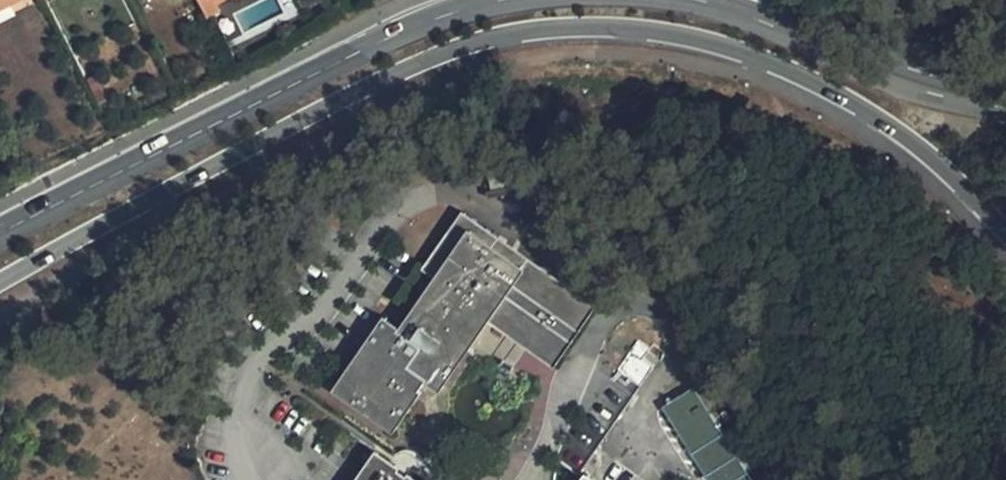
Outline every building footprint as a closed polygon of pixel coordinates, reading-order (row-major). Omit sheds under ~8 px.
[(23,7),(19,0),(0,0),(0,19),(23,7)] [(207,31),(220,24),(217,19),(212,10),(234,1),(237,8),(252,0),(191,0),(207,31)] [(237,8),(234,1),(212,10),(217,19),(237,8)] [(555,374),(597,313),(464,217),(422,272),(438,285),(403,332),(384,321),(333,395),(393,439),(431,389),(443,399),(492,329),(555,374)] [(649,365),(658,352),(646,343),(561,463),(587,479),(660,375),(649,365)] [(701,391),(670,411),(714,479),(759,479),(701,391)] [(377,455),(360,479),(413,479),(377,455)]
